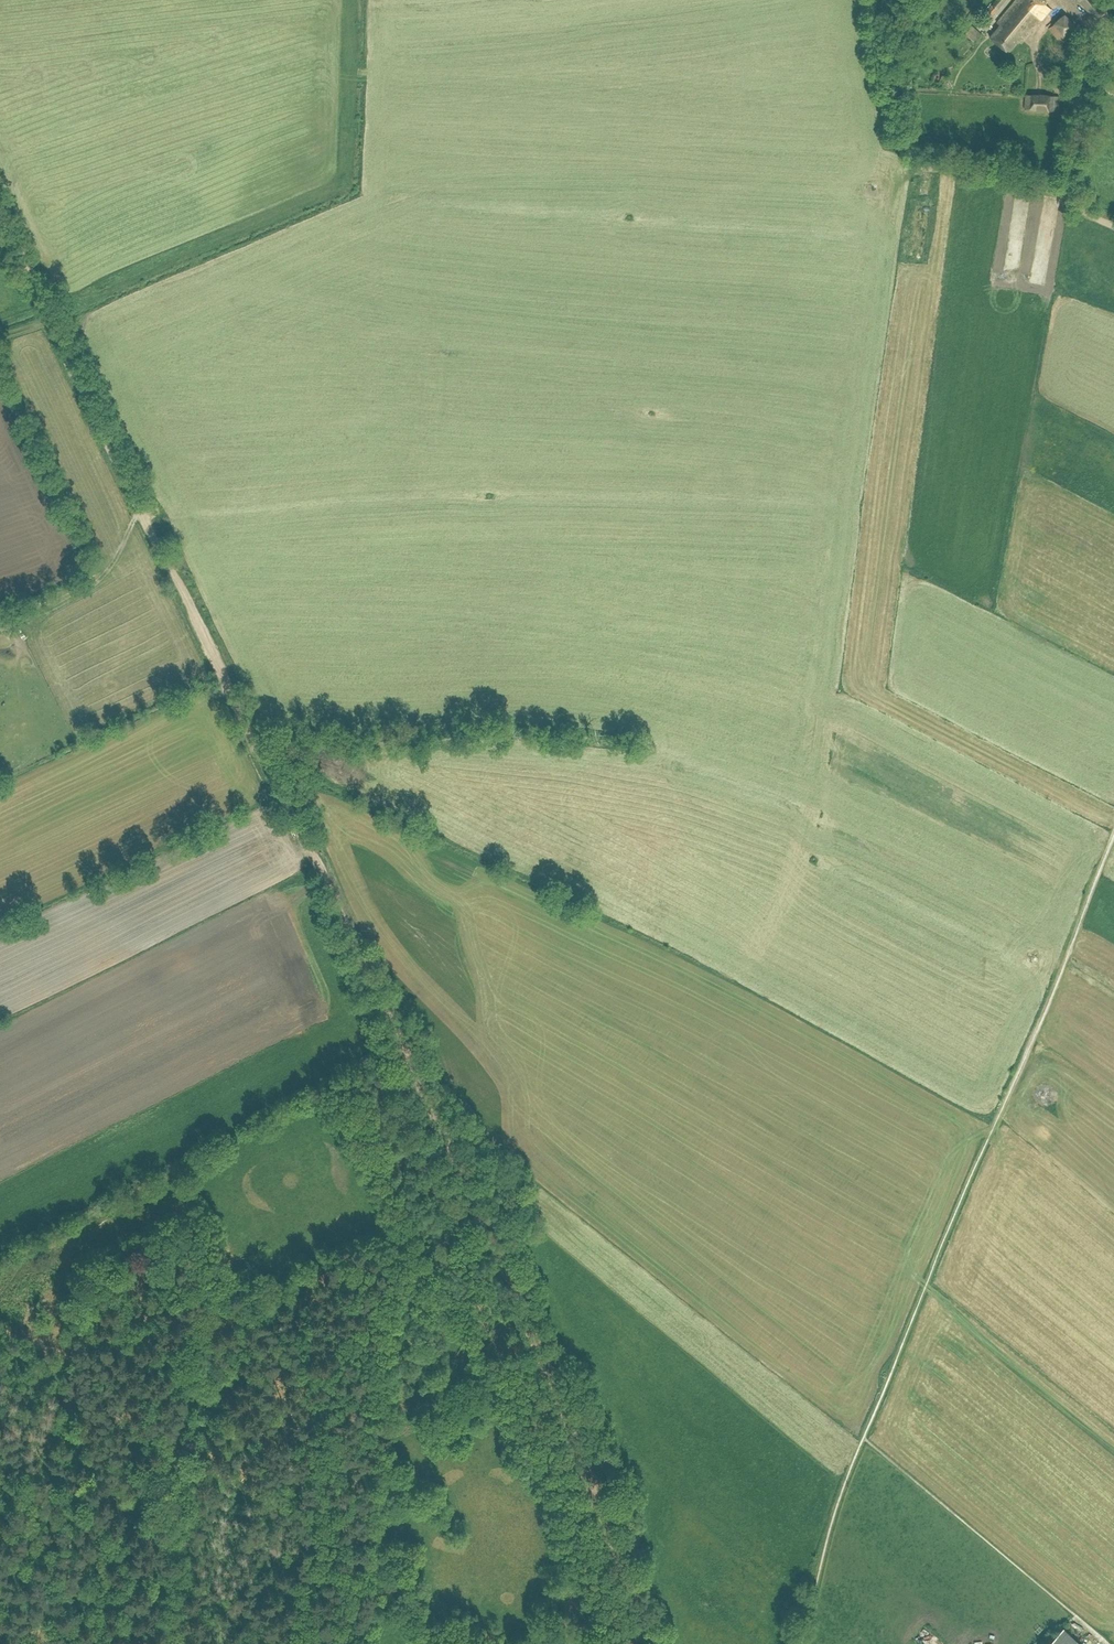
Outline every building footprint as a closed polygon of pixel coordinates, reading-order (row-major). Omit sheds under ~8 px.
[(1005,0),(996,0),(987,11),(992,16),(1005,0)] [(1021,43),(1050,9),(1039,0),(1016,0),(997,23),(1000,25),(990,38),(1008,53),(1018,41),(1021,43)] [(1111,16),(1106,11),(1108,9),(1100,0),(1076,0),(1095,21),(1096,19),(1101,24),(1111,16)] [(1065,14),(1048,28),(1062,45),(1078,31),(1065,14)] [(965,34),(975,42),(982,34),(972,25),(965,34)] [(1059,112),(1060,96),(1025,94),(1024,110),(1059,112)] [(1063,1629),(1048,1643),(1079,1643),(1063,1629)] [(920,1638),(925,1643),(928,1643),(930,1642),(924,1634),(920,1638)]
